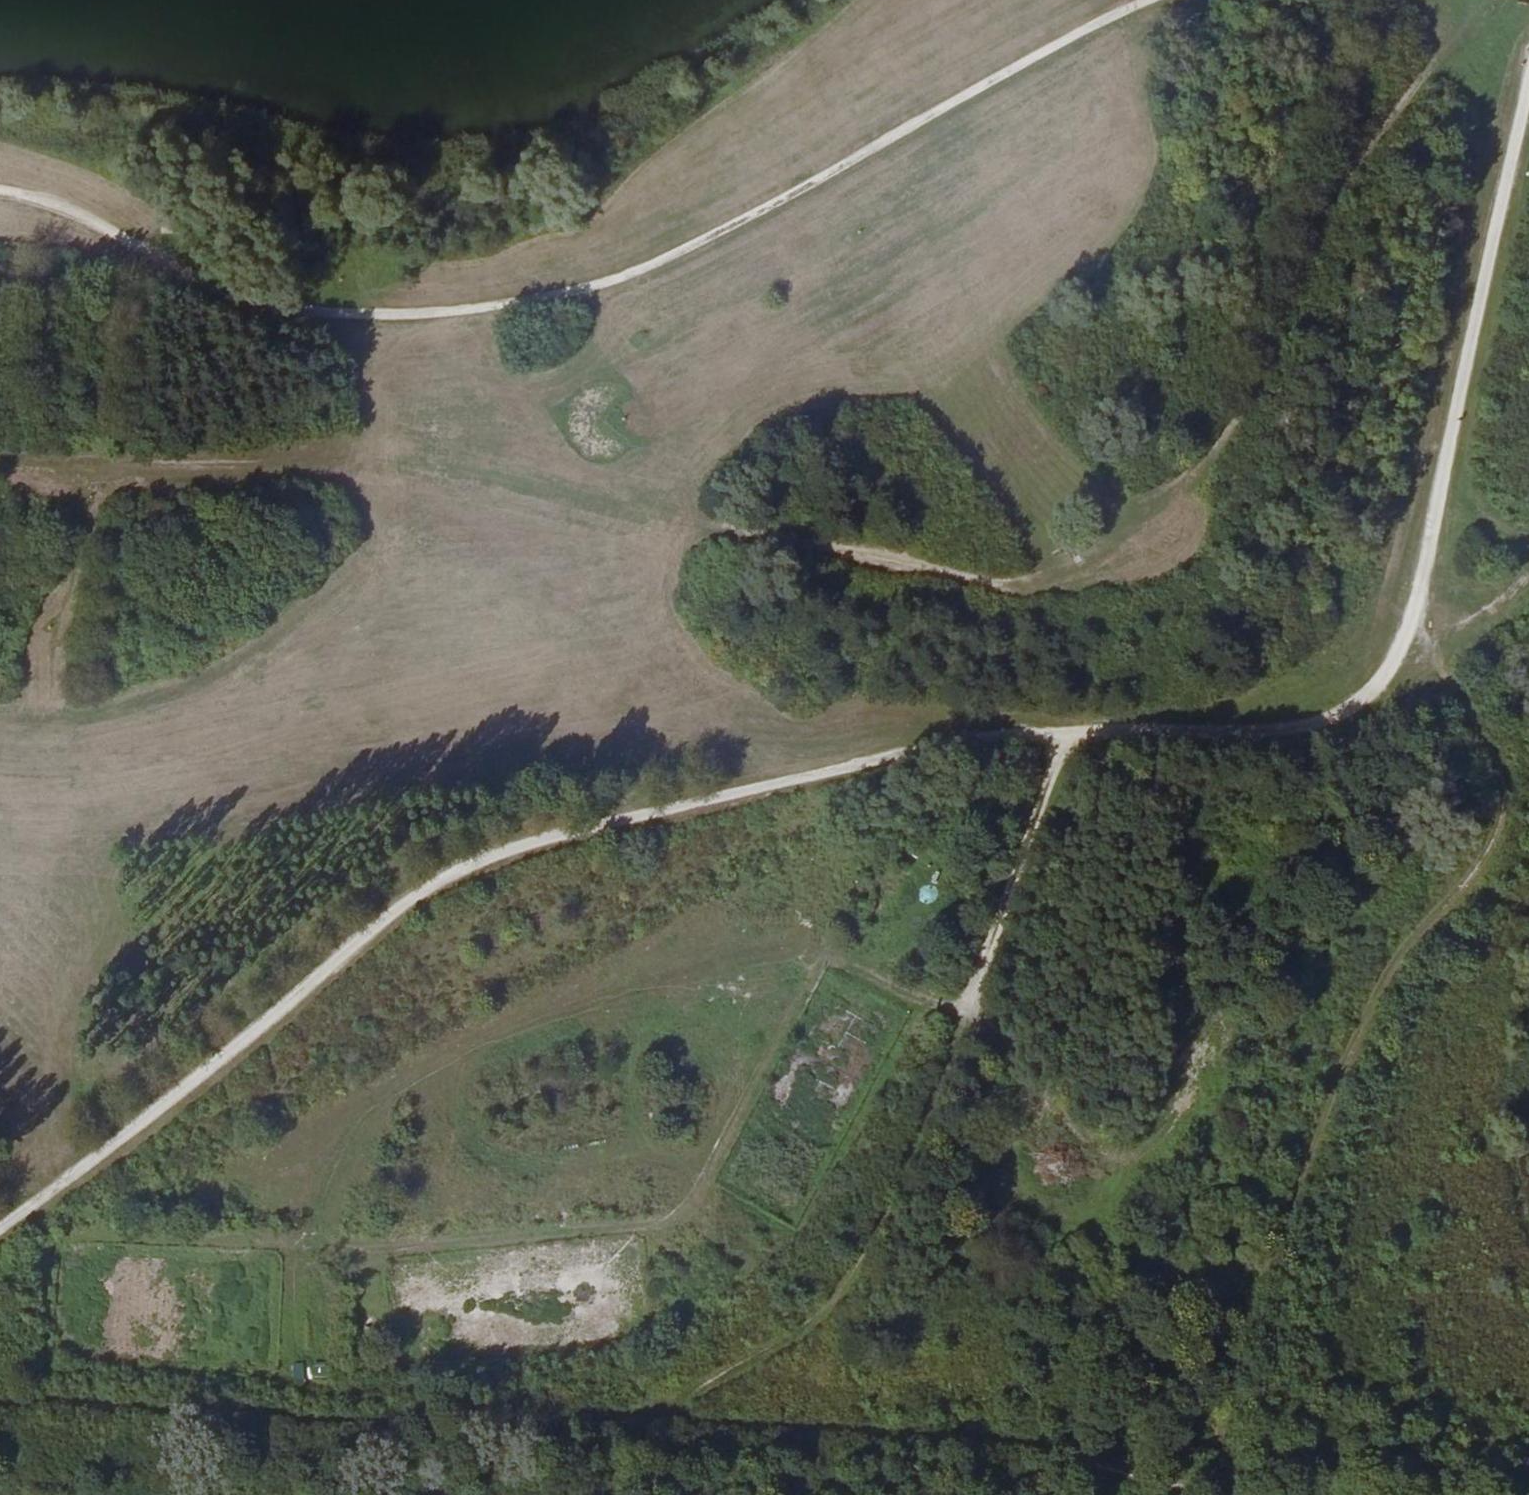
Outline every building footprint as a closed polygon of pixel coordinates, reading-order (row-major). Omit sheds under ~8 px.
[(926,882),(921,883),(919,884),(916,892),(916,894),(918,897),(923,902),(927,903),(931,902),(937,893),(937,890),(934,884),(931,883),(926,882)] [(917,914),(915,914),(912,914),(911,918),(912,921),(913,923),(916,923),(919,919),(920,917),(917,914)]
